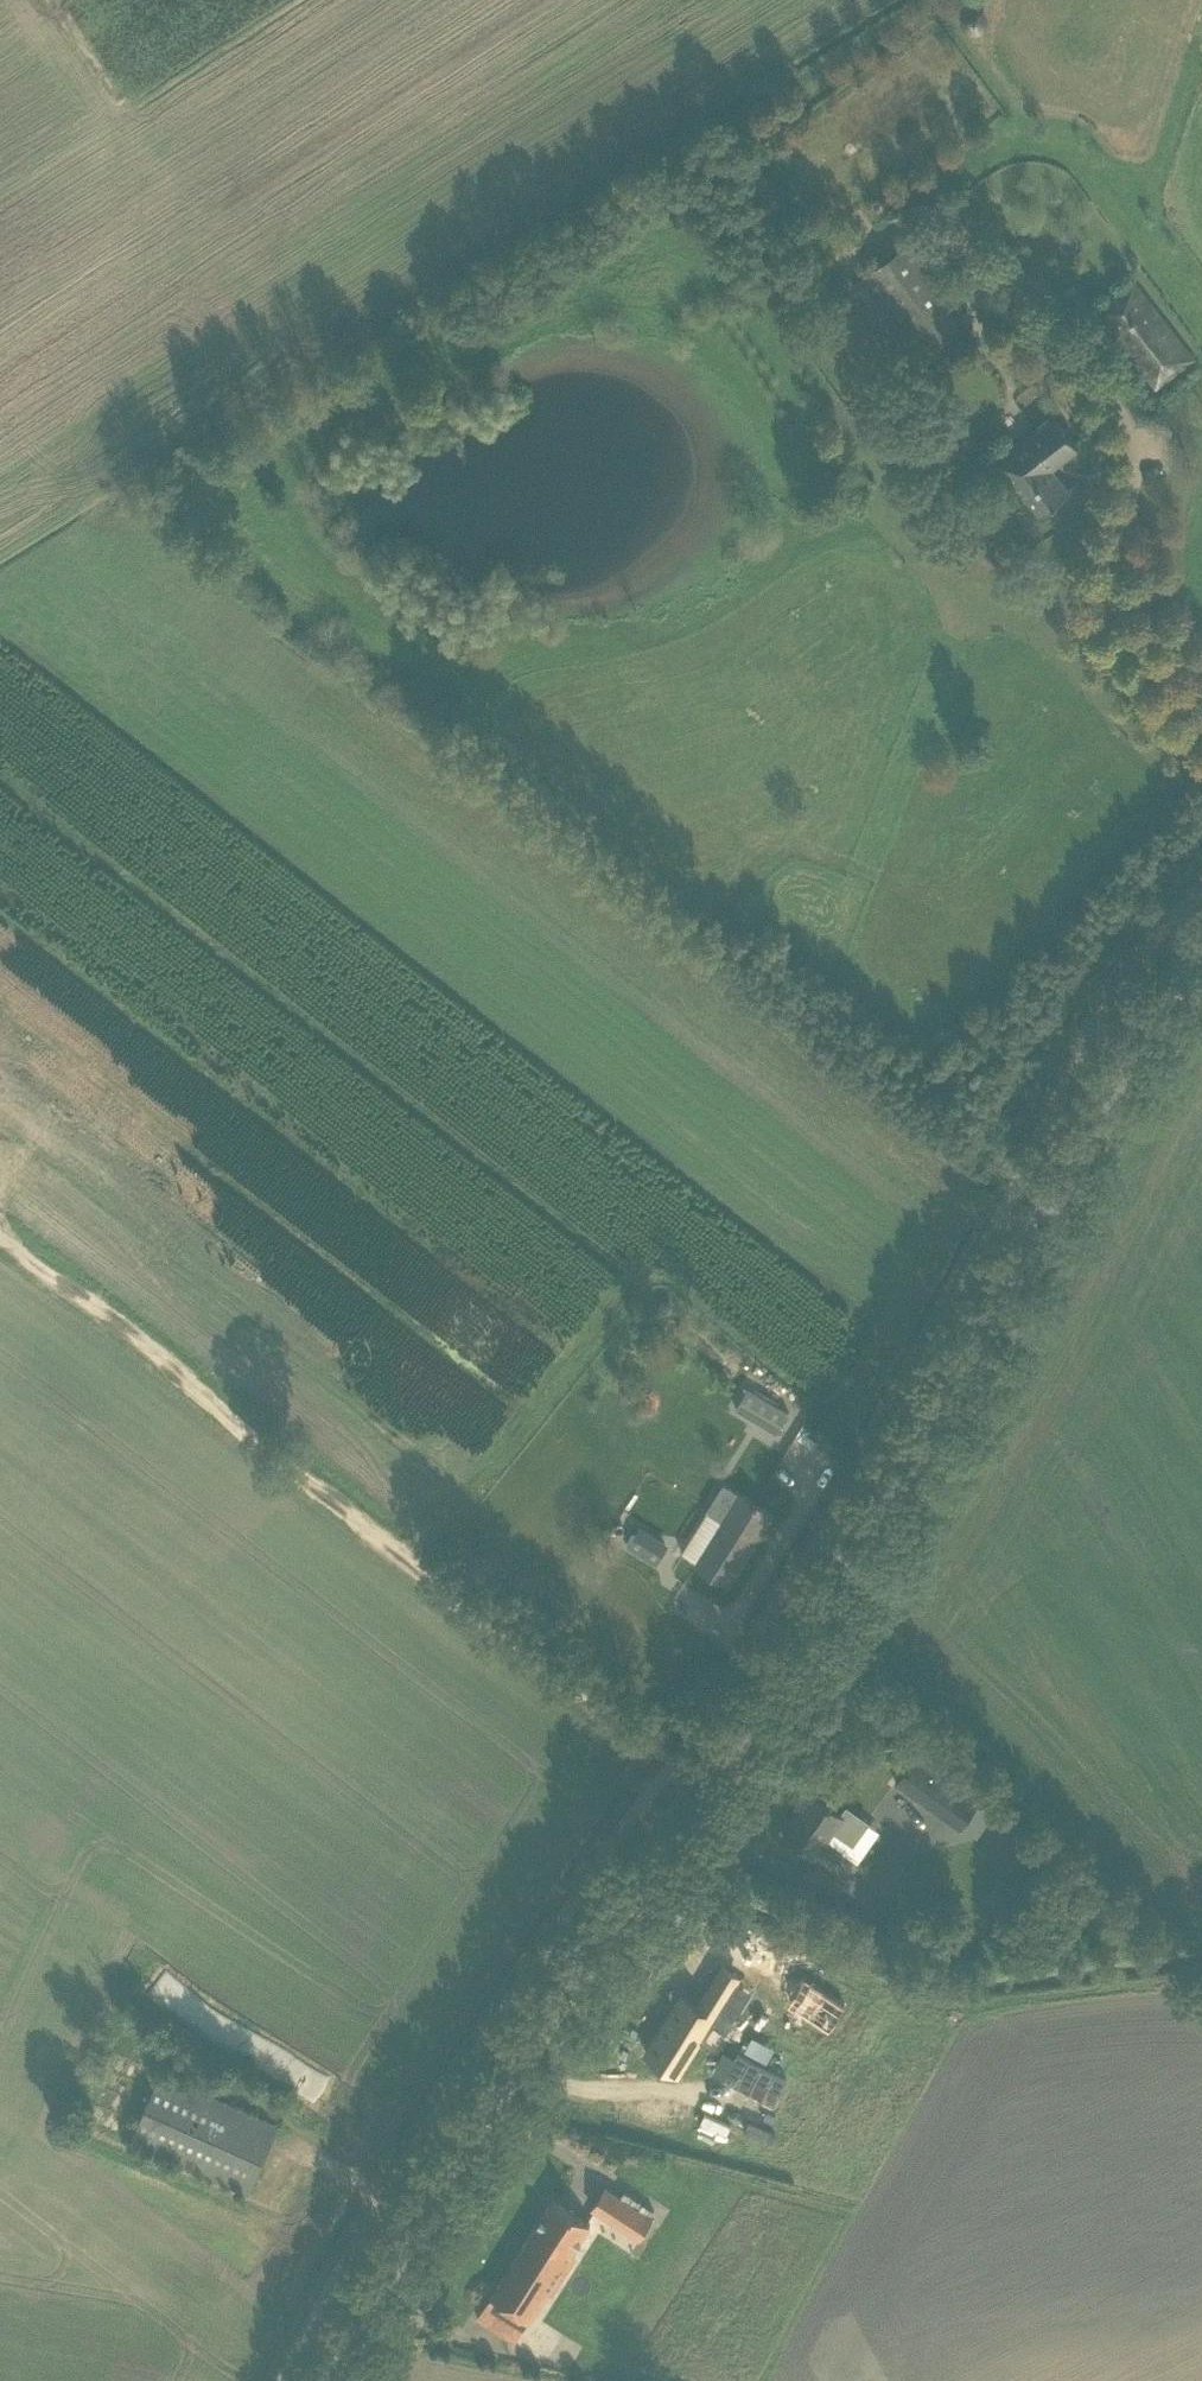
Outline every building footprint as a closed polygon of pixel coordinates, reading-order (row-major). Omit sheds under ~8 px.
[(853,282),(914,366),(964,330),(941,297),(958,284),(921,232),(853,282)] [(1141,370),(1156,389),(1197,357),(1134,277),(1096,307),(1144,368),(1141,370)] [(1072,285),(1060,294),(1074,312),(1086,302),(1072,285)] [(1051,468),(1078,447),(1052,413),(990,462),(1008,486),(1011,483),(1037,516),(1069,491),(1051,468)] [(748,1387),(736,1408),(776,1432),(789,1411),(748,1387)] [(700,1565),(728,1583),(772,1512),(725,1483),(708,1509),(727,1521),(700,1565)] [(638,1527),(627,1544),(656,1562),(666,1545),(638,1527)] [(920,1745),(895,1781),(960,1827),(985,1791),(920,1745)] [(865,1820),(847,1807),(841,1814),(816,1797),(806,1811),(802,1808),(784,1834),(813,1855),(814,1854),(828,1863),(840,1846),(826,1835),(832,1827),(851,1840),(865,1820)] [(683,1986),(648,2042),(681,2062),(719,1999),(736,2009),(753,1980),(737,1970),(740,1966),(724,1956),(699,1996),(683,1986)] [(805,1967),(787,1995),(829,2020),(846,1992),(805,1967)] [(128,2138),(247,2191),(277,2124),(158,2071),(128,2138)] [(604,2187),(591,2207),(639,2238),(652,2218),(604,2187)] [(477,2316),(497,2329),(515,2340),(558,2272),(562,2275),(574,2255),(570,2253),(590,2222),(572,2211),(552,2198),(477,2316)]
